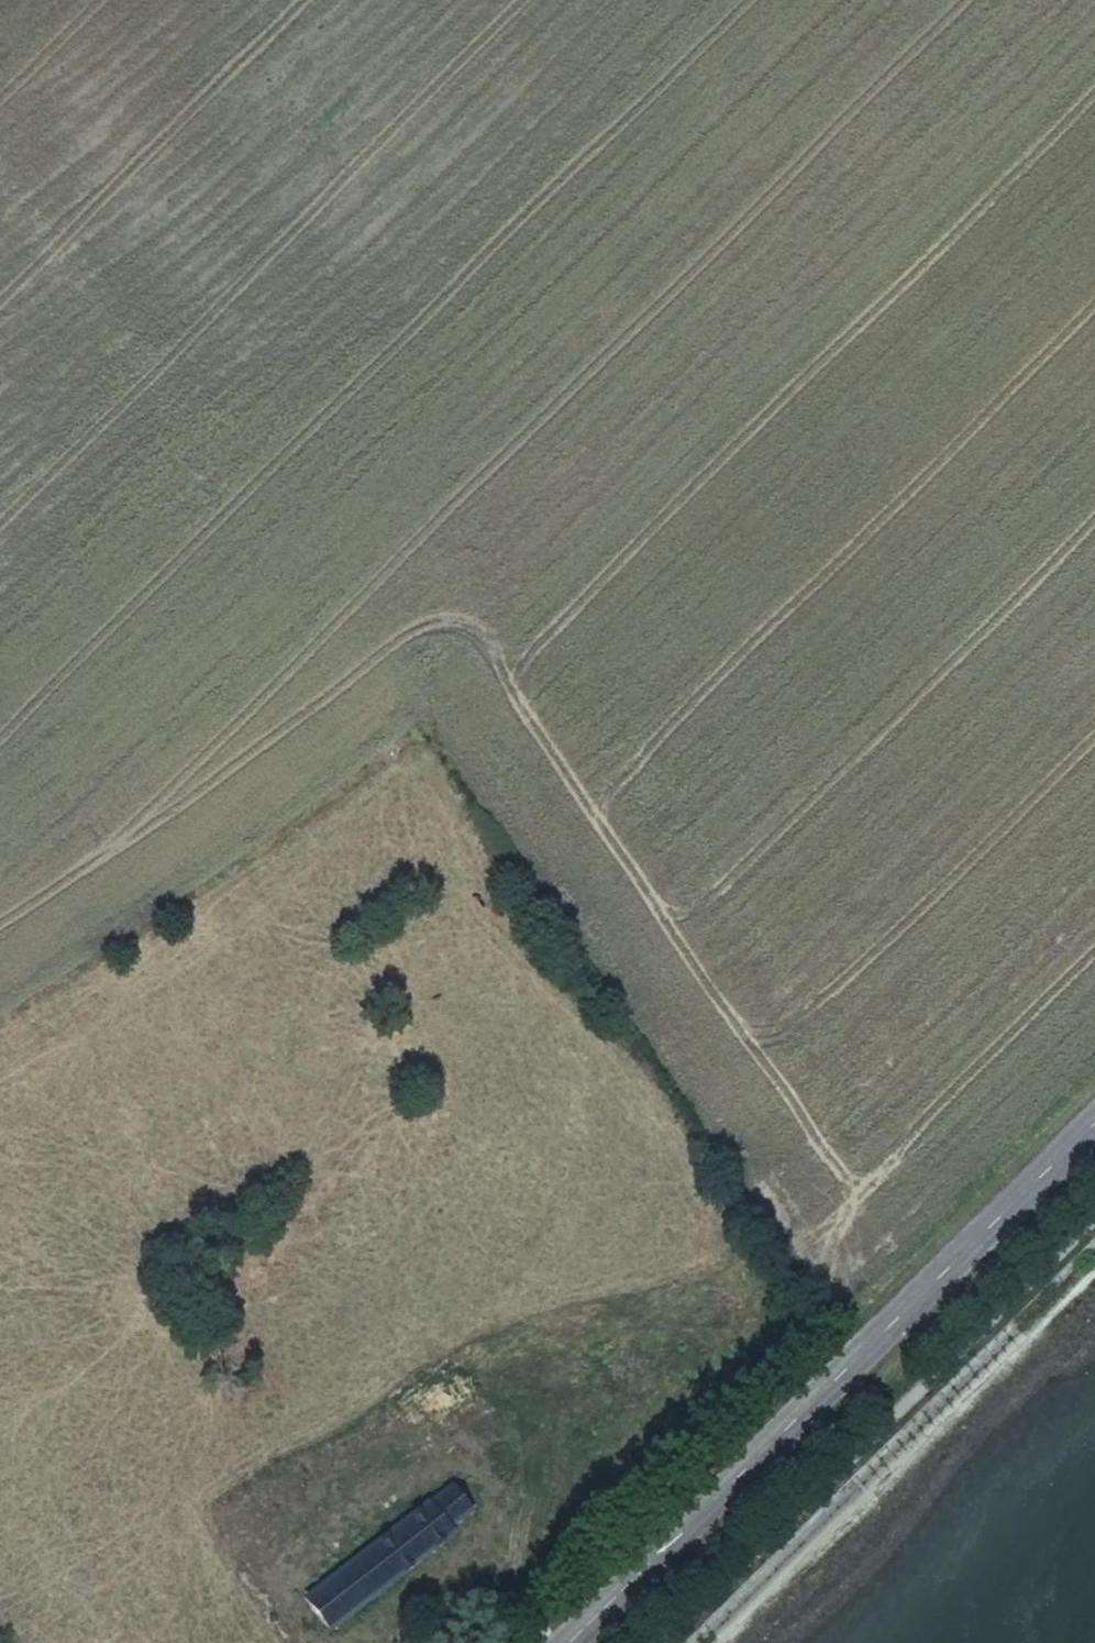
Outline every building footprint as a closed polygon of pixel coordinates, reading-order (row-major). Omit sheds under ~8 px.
[(416,1510),(300,1612),(324,1640),(348,1618),(355,1625),(373,1610),(366,1602),(447,1533),(444,1529),(463,1512),(446,1492),(421,1515),(416,1510)]
